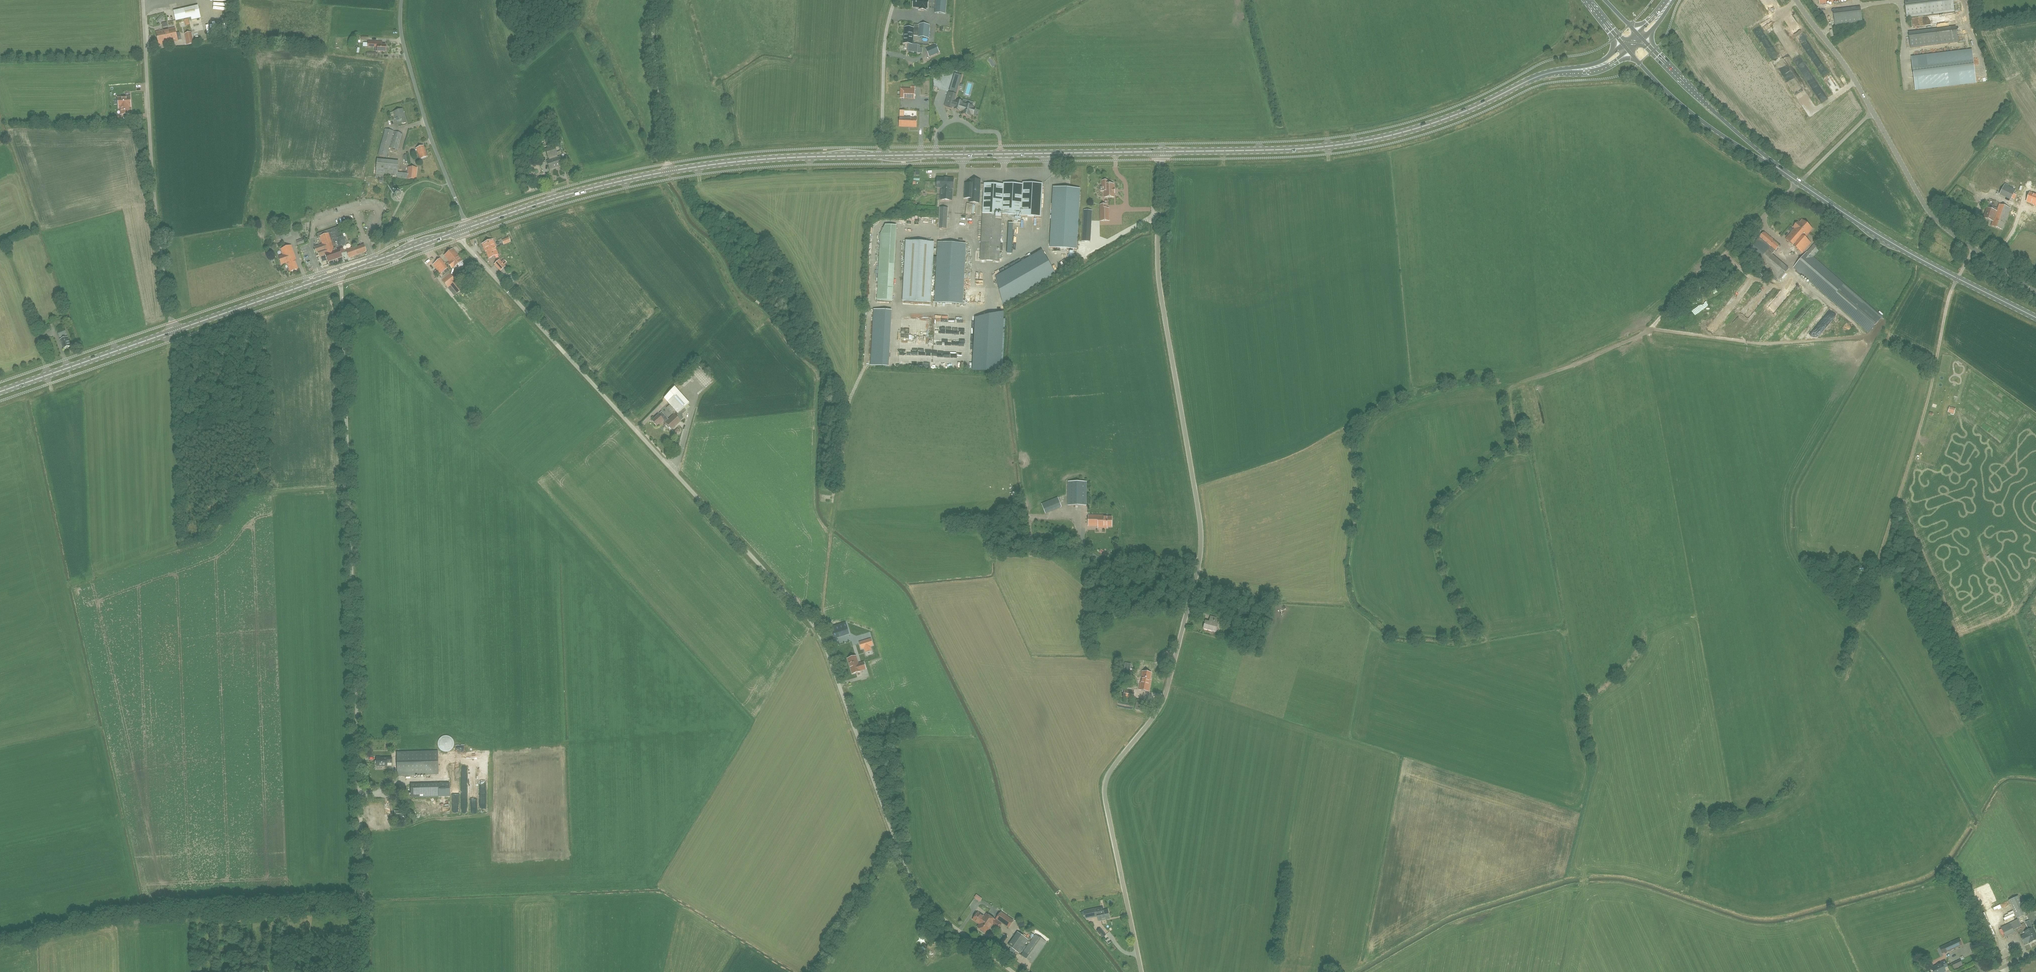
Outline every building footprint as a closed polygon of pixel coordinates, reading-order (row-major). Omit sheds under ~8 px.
[(928,6),(928,1),(927,0),(914,0),(913,8),(919,8),(919,10),(926,10),(926,9),(928,9),(928,6)] [(935,13),(945,14),(946,0),(936,0),(935,13)] [(1905,5),(1907,17),(1954,12),(1953,0),(1946,0),(1905,5)] [(198,6),(174,11),(176,21),(191,18),(192,20),(201,18),(198,6)] [(1861,10),(1834,13),(1835,26),(1862,22),(1861,10)] [(905,27),(905,36),(909,37),(909,34),(913,34),(913,36),(918,36),(918,37),(929,38),(930,25),(919,24),(919,29),(914,29),(914,28),(905,27)] [(159,45),(168,43),(178,41),(175,28),(156,32),(159,45)] [(1956,30),(1909,35),(1910,48),(1958,43),(1956,30)] [(192,32),(185,34),(187,45),(194,44),(192,32)] [(913,44),(913,36),(913,34),(909,34),(909,37),(905,36),(904,44),(909,44),(908,52),(911,52),(911,53),(912,53),(912,52),(918,53),(919,45),(913,44)] [(382,45),(382,42),(368,41),(368,43),(363,43),(363,46),(375,47),(375,48),(375,51),(377,51),(377,52),(386,52),(386,51),(386,48),(386,45),(382,45)] [(939,52),(936,45),(926,49),(930,56),(939,52)] [(1975,83),(1971,51),(1912,58),(1915,90),(1975,83)] [(955,73),(949,91),(957,93),(962,75),(955,73)] [(1819,84),(1812,88),(1817,95),(1823,91),(1819,84)] [(915,99),(915,89),(901,88),(900,98),(915,99)] [(966,105),(967,100),(963,99),(963,102),(957,101),(957,102),(954,101),(956,95),(949,92),(945,106),(952,108),(953,107),(955,108),(955,109),(961,111),(961,110),(963,111),(963,114),(970,117),(971,114),(973,114),(975,109),(973,108),(973,107),(966,105)] [(121,108),(122,115),(130,115),(129,107),(131,107),(130,97),(124,98),(124,97),(119,97),(119,98),(118,98),(119,108),(121,108)] [(920,129),(932,129),(931,102),(920,103),(920,129)] [(398,125),(407,123),(402,109),(394,112),(398,125)] [(900,118),(899,126),(917,127),(917,119),(900,118)] [(393,150),(397,151),(402,134),(386,129),(378,155),(386,157),(389,148),(394,149),(393,150)] [(420,160),(428,157),(424,146),(416,149),(420,160)] [(558,158),(556,152),(554,146),(546,149),(548,158),(550,157),(551,160),(547,161),(550,169),(563,165),(560,157),(558,158)] [(397,177),(416,179),(417,168),(409,167),(408,173),(398,172),(399,161),(377,159),(376,174),(397,176),(397,177)] [(953,189),(954,180),(948,179),(948,180),(938,179),(937,188),(941,188),(941,200),(952,200),(953,189)] [(982,188),(983,184),(980,184),(981,180),(971,180),(970,184),(965,183),(965,198),(970,199),(969,202),(979,203),(980,188),(982,188)] [(1103,181),(1103,186),(1101,186),(1101,191),(1105,191),(1105,197),(1114,197),(1114,193),(1115,193),(1114,188),(1114,184),(1108,185),(1108,181),(1103,181)] [(983,184),(982,188),(984,189),(981,244),(980,260),(999,261),(1000,251),(1003,251),(1003,245),(1000,244),(1002,215),(1041,217),(1043,184),(1023,183),(1023,185),(1004,183),(1004,185),(985,184),(985,185),(983,184)] [(2014,200),(2017,195),(2014,194),(2016,190),(2005,185),(1999,195),(2011,201),(2012,199),(2014,200)] [(1080,189),(1054,188),(1050,248),(1077,249),(1080,189)] [(2029,194),(2026,203),(2035,206),(2035,196),(2029,194)] [(1101,221),(1109,221),(1109,209),(1107,209),(1107,205),(1101,205),(1101,221)] [(2001,230),(2009,209),(1998,205),(1996,211),(1986,208),(1983,218),(1992,221),(1990,226),(2001,230)] [(947,229),(948,208),(940,207),(939,229),(947,229)] [(1090,242),(1092,210),(1083,210),(1082,241),(1090,242)] [(1793,227),(1795,229),(1786,239),(1802,253),(1811,243),(1805,238),(1813,229),(1802,220),(1799,223),(1798,222),(1793,227)] [(317,253),(318,253),(319,257),(325,255),(328,262),(342,257),(341,253),(344,252),(342,246),(341,246),(341,245),(343,244),(341,240),(345,239),(340,226),(318,234),(319,238),(320,237),(323,244),(315,247),(317,253)] [(281,240),(292,236),(290,230),(279,234),(279,233),(275,234),(278,240),(281,239),(281,240)] [(1789,269),(1772,255),(1780,246),(1764,232),(1747,252),(1780,280),(1789,269)] [(487,251),(495,248),(494,246),(495,246),(493,240),(483,244),(485,250),(486,250),(487,251)] [(933,258),(934,242),(906,241),(903,301),(931,303),(933,265),(937,265),(935,303),(963,305),(966,244),(938,243),(937,258),(933,258)] [(1882,317),(1813,257),(1820,249),(1814,244),(1807,252),(1794,268),(1869,333),(1882,317)] [(281,249),(283,255),(279,257),(282,264),(287,262),(290,272),(298,269),(295,260),(296,259),(291,245),(281,249)] [(350,257),(367,252),(364,245),(355,248),(354,247),(346,250),(349,256),(350,257)] [(489,258),(498,255),(495,248),(487,251),(489,258)] [(444,255),(449,262),(448,263),(452,268),(454,267),(454,268),(463,261),(453,249),(444,255)] [(1003,305),(1056,275),(1042,250),(996,277),(1003,305)] [(440,259),(433,264),(441,274),(448,268),(440,259)] [(501,271),(506,266),(499,260),(495,264),(501,271)] [(877,300),(892,301),(894,270),(879,270),(877,300)] [(456,281),(450,273),(442,280),(448,288),(451,285),(457,293),(462,289),(456,281)] [(1765,303),(1762,300),(1740,325),(1746,331),(1756,319),(1757,320),(1759,318),(1757,316),(1770,301),(1768,300),(1765,303)] [(1004,312),(975,318),(972,371),(1000,372),(1004,312)] [(41,332),(51,329),(49,322),(39,325),(41,332)] [(67,347),(71,346),(68,337),(66,338),(65,336),(67,335),(65,329),(58,331),(60,337),(61,337),(62,339),(61,340),(64,348),(65,349),(67,348),(67,347)] [(687,411),(686,410),(690,406),(688,404),(689,403),(674,387),(664,398),(675,410),(673,413),(674,415),(669,420),(665,422),(665,423),(668,427),(669,426),(671,429),(684,418),(682,415),(687,411)] [(665,422),(669,420),(661,412),(658,415),(652,421),(657,425),(659,423),(660,424),(662,422),(664,421),(665,422)] [(1086,505),(1086,482),(1068,482),(1068,505),(1086,505)] [(1045,513),(1062,507),(1058,497),(1042,504),(1045,513)] [(1098,527),(1103,528),(1107,528),(1107,526),(1112,526),(1112,517),(1105,517),(1105,516),(1089,515),(1089,526),(1098,526),(1098,527)] [(1216,632),(1219,618),(1212,616),(1211,622),(1205,621),(1203,629),(1216,632)] [(846,622),(830,627),(834,638),(849,634),(846,622)] [(865,648),(866,652),(871,650),(870,646),(872,645),(873,645),(871,639),(868,640),(863,642),(860,643),(860,644),(861,649),(865,648)] [(858,664),(856,656),(848,658),(853,674),(861,671),(860,671),(866,669),(864,662),(858,664)] [(1146,691),(1150,691),(1152,680),(1151,680),(1152,673),(1143,672),(1142,678),(1144,678),(1143,684),(1141,683),(1140,690),(1144,690),(1146,691)] [(1133,699),(1134,691),(1125,690),(1123,697),(1133,699)] [(452,748),(454,746),(454,744),(454,740),(452,738),(450,736),(447,735),(445,735),(442,736),(440,738),(438,740),(438,743),(438,746),(439,748),(441,750),(443,751),(446,751),(448,751),(451,750),(452,748)] [(438,773),(437,750),(397,752),(398,776),(415,775),(415,774),(438,773)] [(387,763),(392,762),(392,757),(380,758),(380,757),(376,757),(377,766),(387,766),(387,763)] [(411,784),(411,797),(439,796),(439,783),(411,784)] [(2032,927),(2027,915),(2019,896),(2010,900),(2018,919),(2001,928),(2005,937),(2014,932),(2013,929),(2020,925),(2025,922),(2028,929),(2032,927)] [(1103,907),(1096,909),(1084,911),(1086,919),(1098,916),(1099,921),(1110,918),(1108,910),(1104,911),(1103,907)] [(981,930),(980,931),(984,933),(984,932),(986,933),(995,920),(987,914),(984,917),(978,912),(973,919),(979,924),(977,927),(981,930)] [(1001,912),(996,919),(1008,927),(1013,921),(1001,912)] [(2035,940),(2035,934),(2033,928),(2024,932),(2025,935),(2021,937),(2024,943),(2029,941),(2029,943),(2035,940)] [(1097,931),(1103,938),(1106,935),(1101,929),(1097,931)] [(1015,941),(1023,946),(1028,940),(1020,934),(1015,941)] [(1036,935),(1021,955),(1032,963),(1047,942),(1036,935)] [(1959,939),(1940,948),(1943,954),(1962,945),(1959,939)] [(1948,967),(1945,961),(1937,965),(1938,966),(1932,968),(1933,971),(1945,971),(1946,971),(1944,968),(1948,967)] [(1955,969),(1966,964),(1964,961),(1953,966),(1955,969)]
